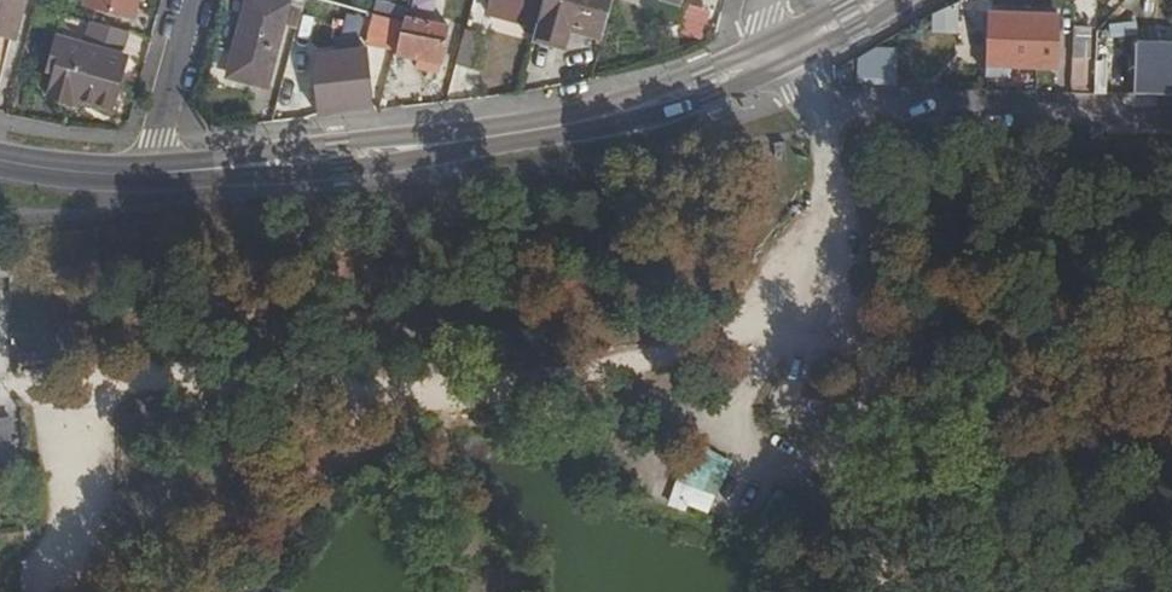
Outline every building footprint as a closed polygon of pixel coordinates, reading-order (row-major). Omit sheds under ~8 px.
[(14,39),(25,0),(0,0),(0,35),(14,39)] [(135,16),(139,0),(87,0),(86,3),(135,16)] [(291,0),(250,0),(230,80),(266,89),(289,7),(291,0)] [(308,0),(291,0),(289,7),(305,11),(308,0)] [(537,27),(545,0),(494,0),(491,15),(537,27)] [(614,0),(545,0),(537,27),(533,43),(566,50),(570,33),(603,41),(614,0)] [(378,2),(375,16),(405,24),(407,19),(409,11),(378,2)] [(990,14),(989,66),(1057,68),(1058,17),(990,14)] [(366,47),(397,56),(405,24),(375,16),(366,47)] [(320,65),(363,60),(369,29),(330,18),(320,65)] [(405,24),(397,56),(438,66),(444,45),(423,39),(427,24),(407,19),(405,24)] [(1076,27),(1075,59),(1091,59),(1092,27),(1076,27)] [(145,61),(151,40),(120,31),(117,45),(132,49),(130,57),(145,61)] [(467,32),(457,66),(473,70),(483,36),(467,32)] [(56,42),(49,68),(55,70),(48,96),(112,114),(126,61),(56,42)] [(1137,46),(1137,93),(1171,94),(1171,47),(1137,46)] [(319,115),(319,118),(373,111),(366,60),(363,60),(320,65),(313,66),(317,100),(319,115)] [(308,115),(319,115),(317,100),(306,100),(308,115)] [(9,277),(7,263),(6,252),(0,252),(0,278),(9,277)] [(14,344),(13,332),(12,321),(0,322),(0,345),(14,344)] [(11,418),(0,419),(0,468),(18,465),(11,418)] [(664,499),(704,516),(728,459),(687,442),(664,499)]
